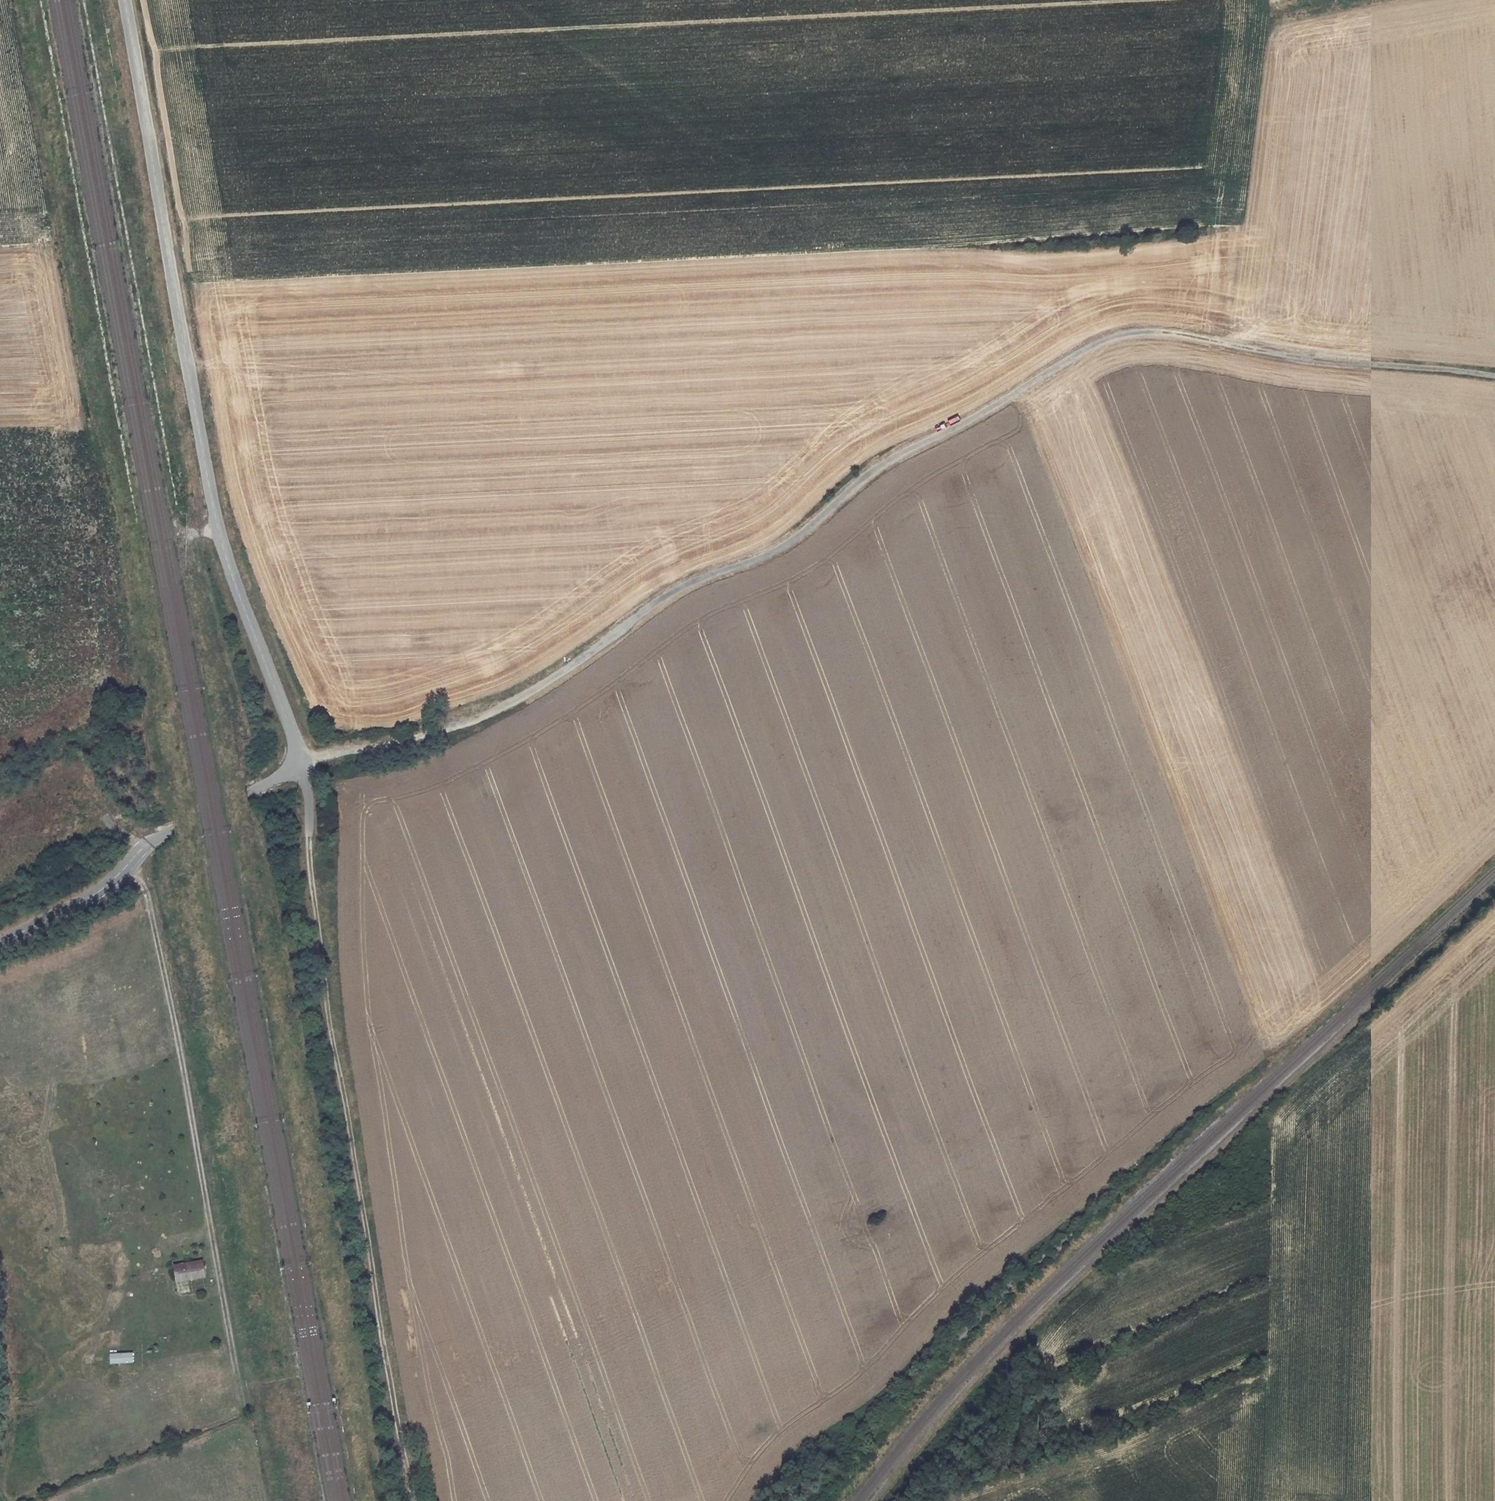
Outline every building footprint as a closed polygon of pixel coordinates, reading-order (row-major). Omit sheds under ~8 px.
[(202,1261),(172,1263),(173,1282),(204,1279),(202,1261)] [(132,1352),(108,1353),(109,1364),(132,1363),(132,1352)]
